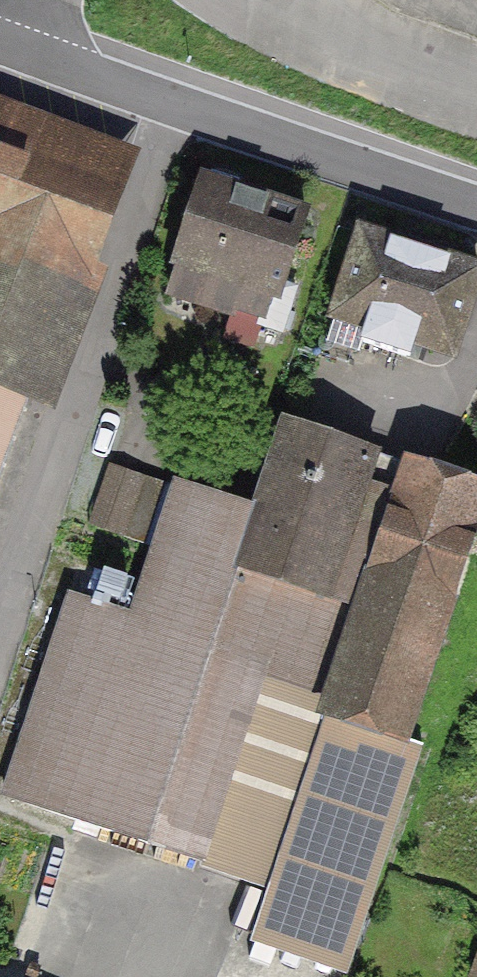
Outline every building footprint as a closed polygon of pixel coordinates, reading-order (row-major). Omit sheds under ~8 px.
[(0,98),(0,374),(37,387),(128,146),(0,98)] [(219,179),(180,291),(303,333),(342,221),(219,179)] [(346,336),(457,374),(476,314),(476,261),(383,229),(346,336)] [(37,387),(0,374),(0,476),(37,387)] [(157,543),(369,611),(414,469),(282,428),(256,510),(110,464),(92,523),(157,543)] [(405,738),(476,510),(476,489),(414,469),(369,611),(336,716),(405,738)] [(6,796),(282,884),(336,716),(369,611),(157,543),(133,618),(69,598),(6,796)] [(266,937),(356,965),(426,745),(405,738),(336,716),(266,937)]
